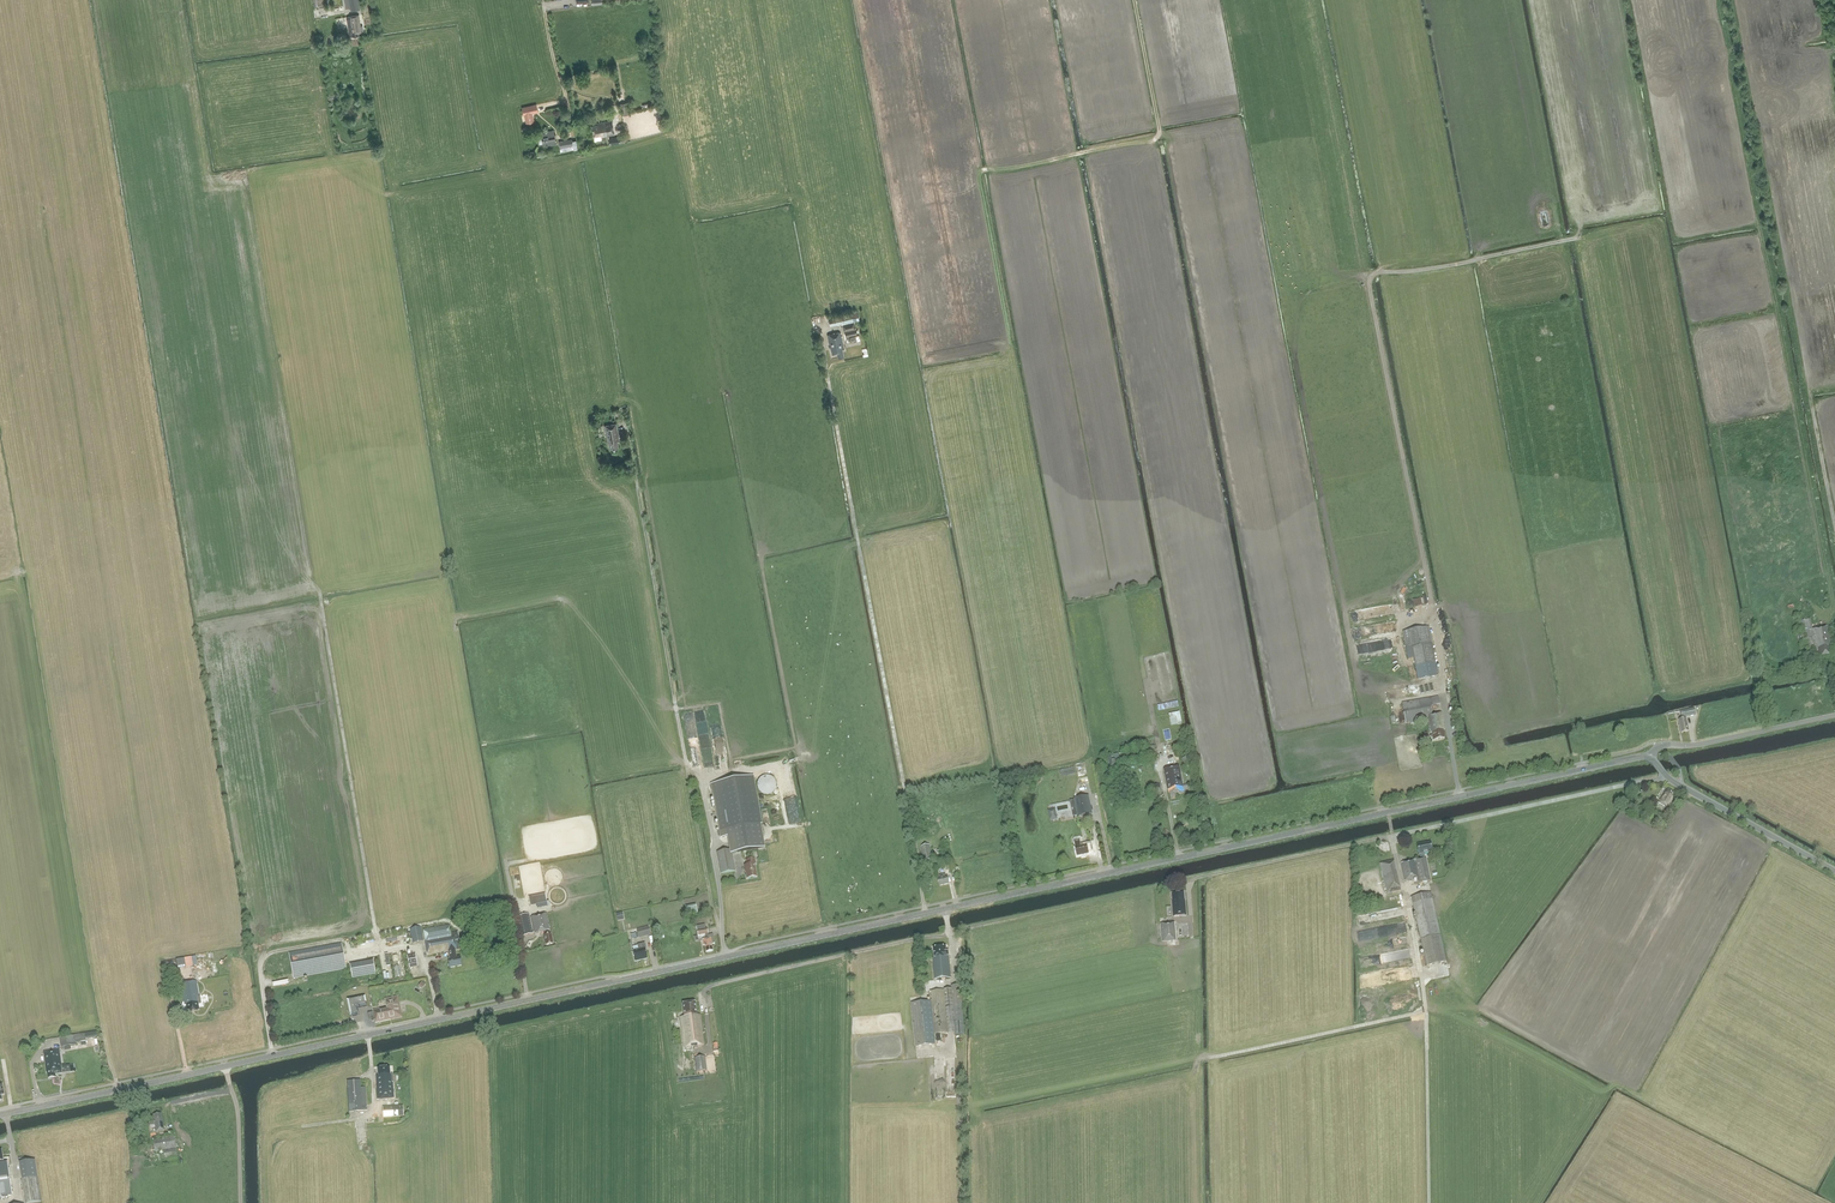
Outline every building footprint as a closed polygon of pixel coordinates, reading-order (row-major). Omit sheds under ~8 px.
[(360,10),(358,0),(344,0),(346,9),(350,8),(351,11),(360,10)] [(358,33),(363,32),(363,26),(360,26),(359,16),(347,17),(350,37),(358,35),(358,33)] [(627,102),(619,104),(621,116),(629,114),(627,102)] [(536,104),(522,108),(524,116),(526,123),(534,122),(533,114),(538,113),(536,104)] [(601,137),(614,135),(612,121),(597,123),(597,125),(592,126),(594,137),(598,136),(598,137),(601,136),(601,137)] [(554,130),(541,132),(541,136),(538,137),(539,144),(543,144),(543,146),(556,144),(554,130)] [(624,135),(608,138),(610,145),(625,142),(624,135)] [(562,141),(563,146),(563,147),(573,146),(572,139),(562,141)] [(857,311),(828,317),(830,325),(842,323),(844,332),(845,332),(846,337),(847,336),(847,338),(850,337),(849,336),(857,335),(854,321),(859,320),(857,311)] [(843,357),(843,354),(842,348),(844,348),(841,332),(828,335),(830,348),(831,348),(832,354),(837,353),(838,358),(843,357)] [(617,441),(619,441),(616,424),(605,426),(608,443),(609,442),(610,449),(618,448),(617,441)] [(1412,599),(1413,606),(1423,605),(1423,597),(1412,599)] [(1831,650),(1833,650),(1832,642),(1831,642),(1828,626),(1812,630),(1810,619),(1798,621),(1801,633),(1805,633),(1809,654),(1818,652),(1819,657),(1831,655),(1831,650)] [(1429,627),(1403,632),(1406,648),(1412,647),(1418,679),(1438,676),(1432,644),(1433,644),(1429,627)] [(1374,690),(1368,691),(1370,704),(1376,703),(1374,690)] [(1438,696),(1428,698),(1402,704),(1406,724),(1428,719),(1430,733),(1432,733),(1433,740),(1445,738),(1443,730),(1445,730),(1441,712),(1432,714),(1430,706),(1440,704),(1438,696)] [(1694,708),(1680,711),(1681,717),(1689,715),(1689,716),(1696,715),(1694,708)] [(1681,733),(1689,731),(1686,718),(1678,720),(1681,733)] [(1182,758),(1183,768),(1192,767),(1191,757),(1182,758)] [(1184,790),(1188,789),(1188,785),(1183,786),(1179,766),(1164,769),(1168,792),(1170,792),(1172,799),(1177,798),(1177,795),(1184,793),(1184,790)] [(1076,772),(1075,767),(1061,770),(1062,775),(1076,772)] [(753,776),(711,784),(720,831),(719,831),(721,838),(734,835),(737,853),(765,848),(760,824),(761,824),(753,776)] [(776,788),(776,785),(776,782),(774,779),(772,777),(769,776),(767,776),(764,776),(761,777),(759,779),(758,782),(757,785),(758,788),(759,791),(761,793),(764,794),(767,794),(769,794),(772,793),(774,791),(776,788)] [(1673,799),(1676,795),(1667,789),(1665,793),(1665,792),(1661,798),(1658,802),(1669,809),(1672,803),(1671,803),(1673,800),(1673,799)] [(1086,796),(1074,799),(1078,816),(1089,814),(1086,796)] [(1661,819),(1664,814),(1657,810),(1654,815),(1661,819)] [(1075,847),(1076,850),(1077,856),(1089,854),(1088,851),(1093,850),(1091,842),(1080,844),(1080,841),(1074,842),(1076,847),(1075,847)] [(1433,852),(1431,842),(1423,844),(1423,843),(1417,845),(1419,855),(1420,855),(1421,859),(1401,863),(1405,881),(1419,878),(1420,884),(1431,881),(1426,858),(1425,858),(1424,854),(1433,852)] [(930,845),(921,847),(924,862),(933,860),(930,845)] [(717,852),(721,873),(735,871),(731,849),(717,852)] [(745,865),(747,878),(757,877),(754,864),(756,864),(755,858),(746,860),(747,865),(745,865)] [(1387,893),(1401,890),(1394,860),(1380,863),(1387,893)] [(940,886),(949,884),(947,876),(946,877),(945,874),(938,875),(939,878),(938,878),(940,886)] [(1184,892),(1172,893),(1173,901),(1172,901),(1174,917),(1186,916),(1185,900),(1184,900),(1184,892)] [(1427,966),(1447,961),(1432,892),(1412,897),(1427,966)] [(545,893),(538,895),(540,904),(547,903),(545,893)] [(699,904),(688,905),(689,913),(700,912),(699,904)] [(520,916),(524,936),(544,931),(544,935),(544,936),(546,945),(553,944),(551,934),(550,934),(549,927),(550,927),(547,913),(531,917),(534,932),(533,932),(529,914),(520,916)] [(1405,915),(1389,919),(1390,924),(1406,920),(1405,915)] [(1162,942),(1177,941),(1175,922),(1160,923),(1162,942)] [(696,926),(697,930),(698,936),(705,934),(706,939),(702,940),(702,942),(703,942),(704,946),(705,945),(706,952),(713,951),(711,944),(715,943),(713,934),(708,935),(707,928),(706,929),(705,924),(696,926)] [(462,966),(460,957),(456,957),(455,950),(462,949),(458,932),(450,933),(449,925),(423,930),(428,955),(449,951),(451,958),(448,959),(449,968),(462,966)] [(651,933),(649,926),(637,930),(638,936),(651,933)] [(421,927),(410,929),(413,943),(424,941),(421,927)] [(342,943),(289,953),(294,978),(346,969),(342,943)] [(633,951),(634,955),(635,961),(647,958),(645,949),(646,949),(645,944),(638,945),(639,949),(633,950),(634,951),(633,951)] [(934,980),(950,979),(948,953),(946,953),(946,947),(934,948),(934,958),(932,959),(934,980)] [(415,954),(407,955),(409,968),(418,966),(415,954)] [(180,968),(200,965),(198,955),(179,958),(180,968)] [(177,959),(163,961),(165,971),(172,970),(172,968),(177,968),(177,969),(179,968),(178,960),(177,960),(177,959)] [(373,960),(350,964),(352,976),(375,972),(373,960)] [(198,997),(199,997),(197,980),(181,983),(185,1004),(186,1004),(188,1012),(199,1010),(198,1001),(198,997)] [(964,1021),(961,985),(952,986),(954,1022),(964,1021)] [(948,1032),(944,990),(930,991),(931,1001),(911,1003),(916,1046),(935,1044),(934,1033),(948,1032)] [(365,996),(347,1000),(350,1017),(359,1015),(358,1008),(367,1006),(365,996)] [(373,1010),(373,1014),(370,1015),(371,1020),(373,1021),(375,1021),(375,1023),(390,1020),(389,1018),(400,1016),(397,1000),(394,1001),(394,997),(385,999),(386,1007),(373,1010)] [(684,1047),(704,1045),(700,1015),(697,1015),(695,1002),(683,1003),(684,1016),(680,1017),(684,1047)] [(91,1038),(90,1032),(74,1035),(74,1036),(59,1038),(61,1048),(64,1047),(71,1046),(77,1045),(76,1043),(86,1041),(86,1039),(91,1038)] [(54,1074),(61,1073),(61,1067),(58,1050),(44,1053),(47,1071),(48,1071),(49,1077),(54,1077),(54,1074)] [(697,1072),(707,1070),(705,1056),(695,1057),(697,1072)] [(378,1099),(394,1098),(393,1078),(392,1078),(392,1075),(390,1075),(390,1067),(378,1068),(378,1075),(376,1076),(378,1099)] [(367,1105),(362,1105),(360,1080),(347,1081),(349,1112),(367,1111),(367,1105)] [(403,1105),(383,1107),(383,1117),(404,1116),(403,1105)] [(157,1132),(165,1131),(161,1113),(153,1115),(154,1121),(148,1122),(149,1126),(152,1125),(152,1127),(155,1127),(157,1132)] [(166,1159),(177,1157),(173,1135),(152,1139),(155,1151),(164,1150),(166,1159)] [(2,1200),(2,1198),(12,1196),(7,1163),(4,1163),(3,1160),(2,1150),(0,1150),(0,1200),(2,1200)] [(26,1202),(31,1202),(41,1201),(35,1160),(19,1162),(26,1202)]
